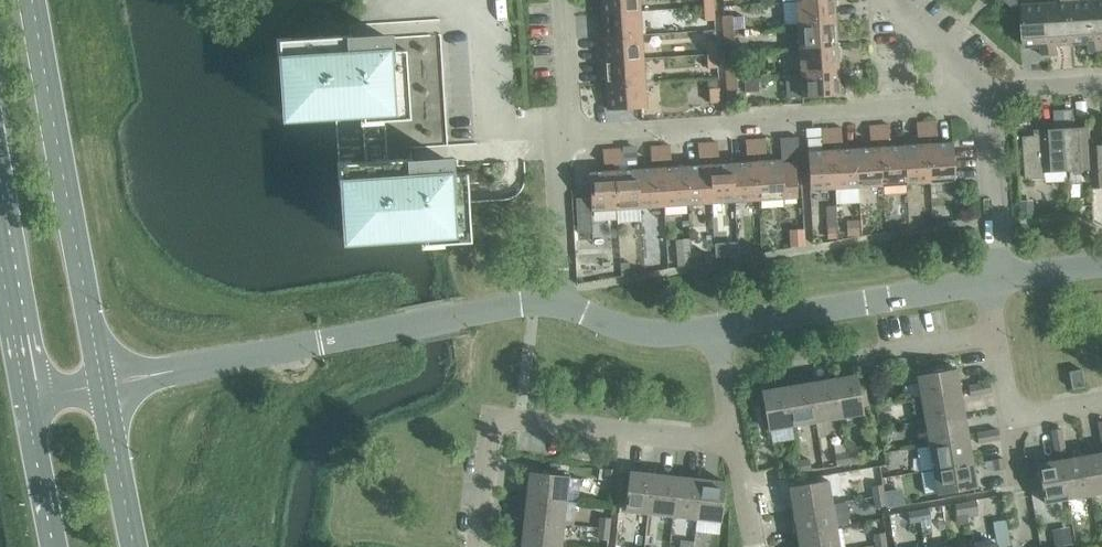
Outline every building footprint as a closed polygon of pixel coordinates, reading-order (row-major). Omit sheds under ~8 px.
[(601,14),(639,11),(638,0),(600,0),(601,14)] [(796,25),(834,22),(833,0),(813,0),(795,1),(796,25)] [(1047,4),(1050,55),(1058,55),(1057,45),(1073,44),(1070,0),(1060,0),(1060,3),(1047,4)] [(1073,44),(1089,43),(1090,53),(1098,52),(1094,1),(1081,1),(1081,0),(1070,0),(1073,44)] [(1050,55),(1047,4),(1023,5),(1025,47),(1042,46),(1042,56),(1050,55)] [(713,6),(703,7),(704,21),(714,20),(713,6)] [(601,14),(602,37),(640,35),(639,11),(601,14)] [(721,16),(722,30),(733,29),(732,15),(721,16)] [(796,25),(798,49),(836,46),(834,22),(796,25)] [(733,29),(722,30),(723,44),(733,43),(733,29)] [(388,50),(387,38),(366,39),(366,45),(351,45),(350,35),(288,39),(290,59),(278,60),(280,83),(286,82),(288,106),(308,104),(309,116),(381,111),(382,120),(409,118),(404,49),(388,50)] [(602,37),(604,61),(642,59),(640,35),(602,37)] [(705,47),(706,55),(716,54),(715,40),(705,41),(705,47)] [(798,49),(799,73),(837,70),(836,46),(798,49)] [(716,54),(706,55),(707,68),(717,68),(716,54)] [(604,61),(605,85),(643,83),(642,59),(604,61)] [(725,63),(725,77),(736,77),(735,63),(725,63)] [(837,70),(799,73),(801,97),(839,95),(837,70)] [(736,77),(725,77),(726,91),(737,90),(736,77)] [(758,77),(743,78),(744,91),(759,90),(758,77)] [(643,83),(605,85),(607,110),(645,107),(643,83)] [(708,89),(709,103),(719,102),(718,88),(708,89)] [(1068,170),(1091,169),(1090,146),(1091,146),(1089,127),(1074,128),(1074,119),(1074,109),(1064,110),(1068,170)] [(1045,172),(1068,170),(1064,110),(1054,110),(1055,120),(1056,120),(1056,129),(1040,130),(1040,136),(1024,137),(1026,179),(1045,178),(1045,172)] [(935,121),(925,122),(926,136),(936,135),(935,121)] [(926,136),(925,122),(915,123),(916,137),(926,136)] [(888,124),(878,125),(879,139),(889,139),(888,124)] [(879,139),(878,125),(868,126),(869,140),(879,139)] [(831,142),(830,128),(820,129),(821,143),(831,142)] [(840,128),(830,128),(831,142),(841,142),(840,128)] [(764,139),(754,140),(755,154),(765,153),(764,139)] [(755,154),(754,140),(745,140),(745,154),(755,154)] [(717,142),(707,143),(708,157),(718,156),(717,142)] [(708,157),(707,143),(697,143),(698,158),(708,157)] [(951,143),(927,144),(929,182),(954,181),(951,143)] [(927,144),(903,146),(905,184),(929,182),(927,144)] [(669,145),(659,146),(660,160),(670,159),(669,145)] [(1091,169),(1092,188),(1101,187),(1101,145),(1091,146),(1090,146),(1091,169)] [(660,160),(659,146),(649,147),(650,161),(660,160)] [(903,146),(879,147),(882,185),(905,184),(903,146)] [(879,147),(855,149),(858,187),(882,185),(879,147)] [(621,148),(612,149),(612,163),(622,162),(621,148)] [(612,163),(612,149),(602,150),(603,164),(612,163)] [(855,149),(832,150),(834,188),(858,187),(855,149)] [(834,188),(832,150),(807,152),(809,190),(834,188)] [(442,241),(442,243),(469,241),(465,172),(449,173),(448,161),(446,161),(428,162),(426,162),(426,163),(411,164),(411,158),(349,162),(349,164),(351,183),(341,183),(339,183),(340,206),(347,205),(349,229),(369,227),(369,239),(423,236),(423,235),(442,234),(442,241)] [(780,160),(756,162),(758,200),(796,197),(794,167),(781,167),(780,160)] [(756,162),(732,163),(734,201),(758,200),(756,162)] [(732,163),(708,165),(711,203),(734,201),(732,163)] [(708,165),(684,166),(687,204),(711,203),(708,165)] [(684,166),(661,168),(663,206),(687,204),(684,166)] [(661,168),(637,169),(639,208),(663,206),(661,168)] [(637,169),(613,171),(615,209),(639,208),(637,169)] [(615,209),(613,171),(588,173),(591,211),(615,209)] [(1033,200),(1020,201),(1021,216),(1034,216),(1033,200)] [(835,206),(826,206),(827,240),(837,240),(835,206)] [(859,220),(846,220),(846,237),(854,236),(859,236),(859,220)] [(803,235),(790,235),(790,248),(803,247),(803,235)] [(723,243),(714,244),(715,258),(723,258),(723,243)] [(746,243),(737,243),(738,257),(747,255),(746,243)] [(916,375),(920,399),(959,393),(955,369),(916,375)] [(1068,371),(1071,389),(1083,387),(1080,369),(1068,371)] [(856,375),(832,379),(838,418),(863,413),(856,375)] [(832,379),(808,383),(815,422),(838,418),(832,379)] [(808,383),(785,387),(791,426),(815,422),(808,383)] [(989,383),(978,384),(980,394),(990,393),(989,383)] [(980,394),(978,384),(968,386),(969,396),(980,394)] [(791,426),(785,387),(760,391),(767,430),(791,426)] [(920,399),(924,423),(963,416),(959,393),(920,399)] [(924,423),(929,446),(967,439),(963,416),(924,423)] [(1050,430),(1052,441),(1062,439),(1060,428),(1050,430)] [(997,430),(986,431),(988,441),(999,440),(997,430)] [(988,441),(986,431),(976,433),(977,443),(988,441)] [(929,446),(933,470),(971,463),(967,439),(929,446)] [(1062,439),(1052,441),(1054,451),(1064,450),(1062,439)] [(847,441),(846,453),(855,452),(858,448),(847,441)] [(846,453),(845,453),(846,463),(857,462),(855,452),(846,453)] [(846,463),(845,453),(834,455),(836,465),(846,463)] [(1084,456),(1091,494),(1101,492),(1101,453),(1084,456)] [(1084,456),(1060,460),(1067,498),(1091,494),(1084,456)] [(992,460),(994,471),(1004,469),(1002,458),(992,460)] [(808,460),(798,461),(799,471),(810,470),(808,460)] [(1067,498),(1060,460),(1036,464),(1043,503),(1067,498)] [(799,471),(798,461),(787,463),(789,473),(799,471)] [(971,463),(933,470),(937,494),(976,488),(971,463)] [(603,480),(614,481),(615,470),(605,469),(603,480)] [(529,472),(526,496),(565,500),(568,476),(529,472)] [(624,511),(648,513),(652,474),(628,472),(624,511)] [(648,513),(672,516),(676,477),(652,474),(648,513)] [(672,516),(696,519),(700,479),(676,477),(672,516)] [(700,479),(696,519),(720,521),(724,482),(700,479)] [(788,487),(792,511),(831,505),(827,480),(788,487)] [(871,487),(873,497),(883,495),(881,485),(871,487)] [(901,489),(884,492),(886,507),(904,504),(901,489)] [(883,495),(873,497),(875,508),(885,506),(883,495)] [(526,496),(523,520),(562,524),(565,500),(526,496)] [(976,501),(965,503),(967,513),(977,511),(976,501)] [(967,513),(965,503),(954,505),(956,515),(965,513),(967,513)] [(792,511),(796,535),(835,528),(831,505),(792,511)] [(929,509),(918,511),(920,521),(929,519),(930,519),(929,509)] [(920,521),(918,511),(907,513),(909,523),(920,521)] [(965,513),(956,515),(958,524),(967,523),(965,513)] [(599,517),(598,528),(608,529),(609,519),(599,517)] [(929,519),(920,521),(921,528),(930,526),(929,519)] [(521,543),(553,546),(560,546),(562,524),(523,520),(521,543)] [(993,523),(997,544),(997,546),(1001,546),(1009,546),(1006,530),(1004,521),(993,523)] [(1051,531),(1054,546),(1072,544),(1069,527),(1051,531)] [(608,529),(598,528),(597,539),(607,540),(608,529)] [(799,546),(838,546),(835,528),(796,535),(799,546)] [(873,535),(875,545),(885,544),(883,533),(873,535)]
